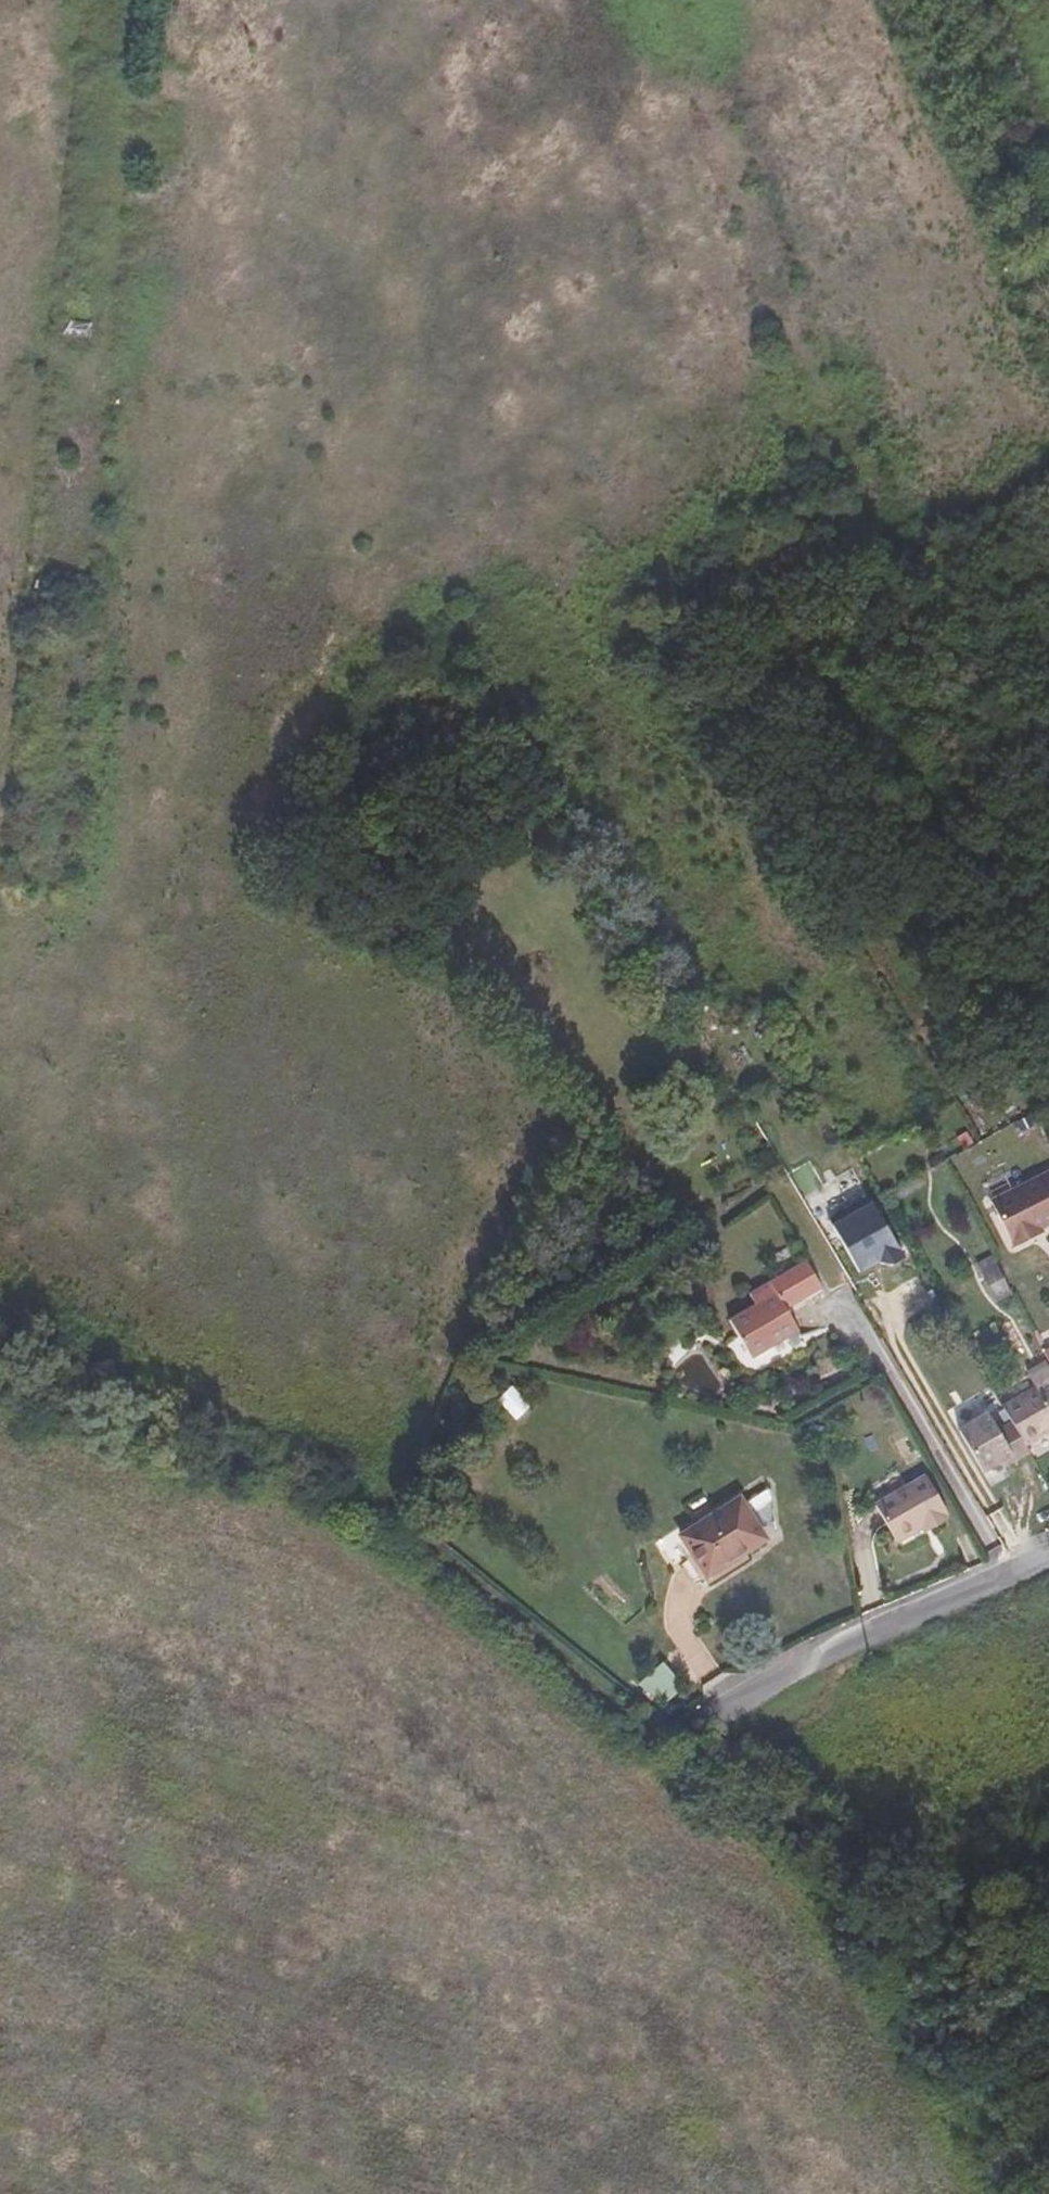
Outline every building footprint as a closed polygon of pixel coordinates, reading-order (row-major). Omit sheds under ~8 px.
[(990,1196),(1011,1244),(1031,1236),(1029,1232),(1039,1228),(1048,1223),(1048,1171),(990,1196)] [(831,1214),(851,1272),(896,1256),(876,1198),(831,1214)] [(1041,1231),(1039,1228),(1029,1232),(1031,1236),(1041,1231)] [(1013,1293),(994,1256),(977,1264),(996,1302),(1013,1293)] [(729,1322),(750,1359),(798,1331),(786,1310),(821,1290),(807,1265),(750,1297),(756,1307),(729,1322)] [(1037,1387),(1048,1380),(1048,1367),(1045,1359),(1028,1372),(1037,1387)] [(1002,1408),(1011,1422),(1025,1446),(1048,1431),(1048,1380),(1037,1387),(1002,1408)] [(1015,1460),(1028,1453),(1025,1446),(1011,1422),(997,1429),(988,1414),(959,1431),(983,1473),(1000,1462),(1012,1456),(1015,1460)] [(1003,1467),(1015,1460),(1012,1456),(1000,1462),(1003,1467)] [(925,1527),(928,1532),(949,1519),(925,1476),(875,1505),(896,1543),(920,1529),(925,1527)] [(681,1536),(707,1577),(765,1539),(740,1499),(681,1536)]
